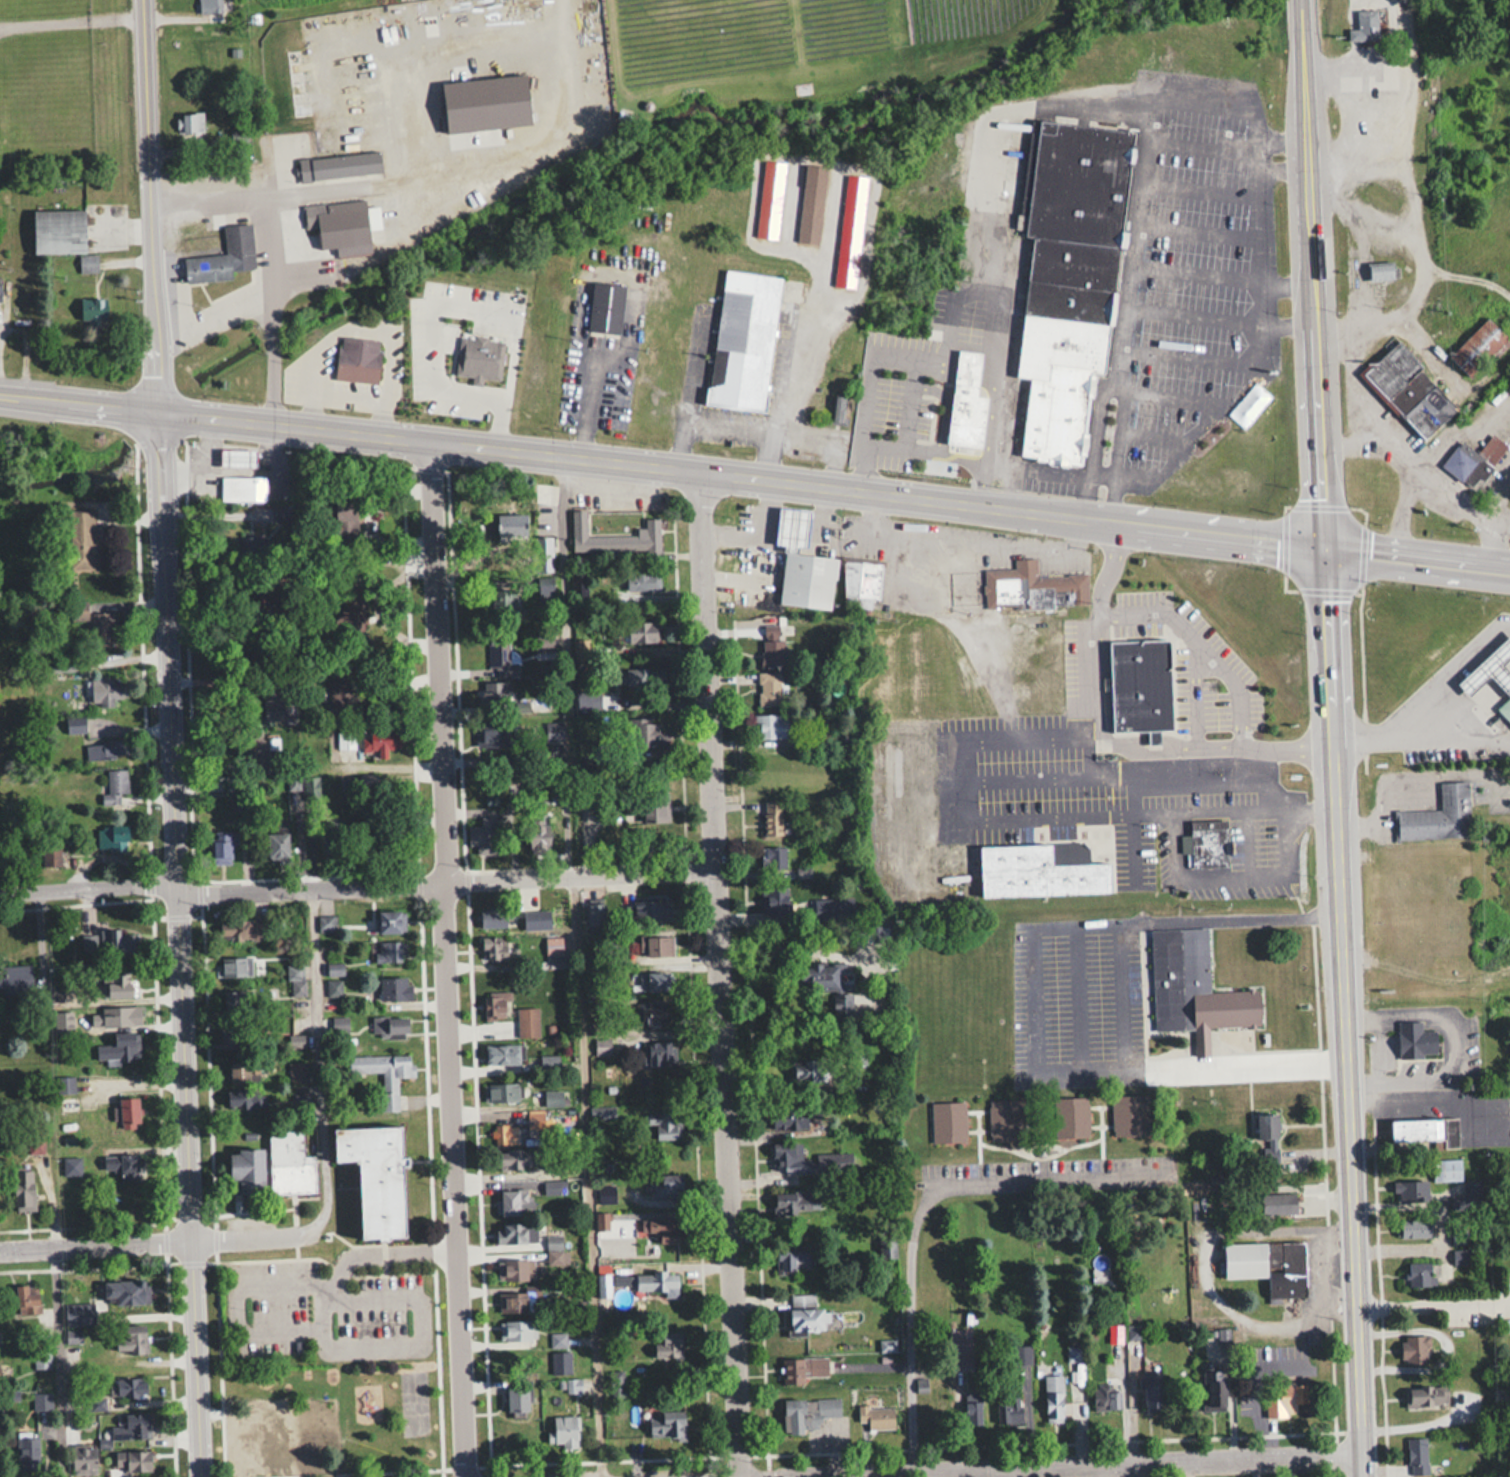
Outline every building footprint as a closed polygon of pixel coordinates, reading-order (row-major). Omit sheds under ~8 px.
[(195,13),(221,13),(221,0),(195,0),(195,13)] [(1377,39),(1377,9),(1357,9),(1357,27),(1348,27),(1348,39),(1377,39)] [(202,113),(177,113),(177,136),(202,136),(202,113)] [(1040,378),(1028,455),(1092,463),(1104,374),(1115,375),(1145,134),(1041,120),(1029,236),(1043,237),(1025,376),(1040,378)] [(296,159),(298,181),(382,174),(380,152),(296,159)] [(776,238),(783,161),(762,159),(755,236),(776,238)] [(797,241),(817,242),(824,165),(803,163),(797,241)] [(866,175),(845,173),(833,285),(854,287),(866,175)] [(336,256),(372,253),(369,215),(377,214),(376,208),(366,209),(365,200),(302,205),(305,251),(335,248),(336,256)] [(84,252),(84,208),(33,208),(33,252),(84,252)] [(232,279),(231,270),(254,268),(251,224),(223,225),(225,254),(184,257),(186,282),(232,279)] [(97,270),(97,256),(79,256),(79,270),(97,270)] [(1397,263),(1368,263),(1368,279),(1397,279),(1397,263)] [(707,405),(764,412),(780,276),(723,269),(707,405)] [(589,330),(620,332),(624,284),(593,282),(589,330)] [(80,298),(80,319),(106,319),(106,298),(80,298)] [(1471,379),(1509,338),(1487,316),(1448,356),(1471,379)] [(455,375),(473,376),(473,382),(480,382),(480,377),(501,379),(504,339),(459,335),(455,375)] [(380,339),(338,337),(335,380),(378,382),(380,339)] [(1459,407),(1397,339),(1361,371),(1423,440),(1459,407)] [(968,349),(955,443),(992,448),(999,397),(986,395),(992,353),(968,349)] [(832,423),(844,423),(844,396),(832,396),(832,423)] [(1492,463),(1506,446),(1492,433),(1477,451),(1492,463)] [(1444,458),(1465,489),(1488,472),(1467,442),(1444,458)] [(219,465),(256,466),(256,448),(219,448),(219,465)] [(220,500),(265,500),(266,475),(220,475),(220,500)] [(358,527),(349,501),(336,506),(345,531),(358,527)] [(667,516),(668,554),(577,554),(577,508),(593,508),(593,532),(649,532),(649,517),(667,516)] [(778,508),(811,511),(807,546),(798,545),(797,553),(782,551),(783,544),(774,543),(778,508)] [(95,510),(69,510),(69,568),(95,568),(95,510)] [(497,538),(526,538),(526,513),(497,513),(497,538)] [(782,551),(776,601),(829,609),(835,557),(797,553),(782,551)] [(1044,576),(1094,573),(1096,604),(1031,609),(1030,602),(995,604),(993,571),(1025,569),(1025,559),(1043,558),(1044,576)] [(843,607),(871,607),(871,597),(860,597),(860,561),(843,561),(843,607)] [(852,562),(892,564),(888,598),(853,598),(852,562)] [(659,571),(623,572),(623,590),(659,589),(659,571)] [(586,574),(572,574),(572,599),(586,599),(586,574)] [(511,576),(492,576),(492,607),(511,607),(511,576)] [(114,647),(114,612),(89,612),(89,647),(114,647)] [(626,644),(657,644),(657,621),(626,621),(626,644)] [(762,667),(784,667),(784,639),(778,639),(778,625),(762,625),(762,667)] [(487,670),(509,670),(509,633),(487,633),(487,670)] [(1457,682),(1509,633),(1509,655),(1502,663),(1509,671),(1509,695),(1490,674),(1469,694),(1457,682)] [(575,640),(575,660),(588,660),(588,640),(575,640)] [(1110,641),(1172,640),(1174,729),(1160,729),(1160,744),(1148,744),(1148,730),(1112,731),(1110,641)] [(620,670),(620,687),(663,687),(663,670),(620,670)] [(780,672),(757,672),(757,706),(780,706),(780,672)] [(340,704),(356,697),(349,678),(332,685),(340,704)] [(113,698),(122,698),(122,680),(91,680),(91,707),(113,707),(113,698)] [(483,682),(483,709),(504,709),(504,682),(483,682)] [(263,719),(282,719),(282,687),(263,687),(263,719)] [(1496,708),(1509,695),(1509,723),(1496,708)] [(753,714),(753,739),(787,739),(787,714),(753,714)] [(67,719),(67,734),(85,734),(85,719),(67,719)] [(528,726),(531,744),(563,738),(559,721),(528,726)] [(505,723),(480,723),(480,746),(505,746),(505,723)] [(641,723),(641,747),(663,747),(663,723),(641,723)] [(353,732),(337,732),(337,749),(353,749),(353,732)] [(126,759),(126,739),(83,739),(83,759),(126,759)] [(267,739),(248,739),(248,761),(267,761),(267,739)] [(108,795),(101,795),(101,807),(125,807),(125,771),(108,771),(108,795)] [(1469,838),(1469,782),(1440,782),(1440,811),(1395,811),(1395,839),(1469,838)] [(668,794),(644,794),(644,823),(668,823),(668,794)] [(782,801),(764,801),(764,835),(782,835),(782,801)] [(468,825),(468,845),(476,845),(476,854),(498,854),(498,816),(481,816),(481,825),(468,825)] [(1190,868),(1228,868),(1228,821),(1190,820),(1190,836),(1181,836),(1181,853),(1190,853),(1190,868)] [(528,825),(528,852),(550,852),(550,825),(528,825)] [(127,851),(127,826),(97,826),(97,851),(127,851)] [(268,833),(268,860),(289,860),(289,833),(268,833)] [(231,864),(231,838),(210,838),(210,864),(231,864)] [(60,866),(60,840),(40,840),(40,866),(60,866)] [(337,840),(322,842),(324,856),(339,854),(337,840)] [(1099,844),(1099,864),(1124,863),(1125,894),(994,899),(993,848),(1099,844)] [(761,848),(761,866),(785,866),(785,848),(761,848)] [(788,914),(788,887),(763,887),(763,914),(788,914)] [(637,901),(636,923),(669,924),(670,902),(637,901)] [(506,927),(506,907),(481,907),(481,927),(506,927)] [(405,910),(377,910),(377,932),(405,932),(405,910)] [(550,910),(523,910),(523,929),(550,929),(550,910)] [(333,931),(333,916),(317,916),(317,931),(333,931)] [(273,919),(218,919),(218,939),(273,940),(273,919)] [(1151,929),(1154,1029),(1183,1029),(1182,999),(1192,999),(1194,1055),(1209,1055),(1208,1028),(1261,1026),(1260,988),(1209,990),(1207,928),(1151,929)] [(98,955),(135,954),(134,935),(119,935),(119,929),(97,929),(97,934),(81,934),(82,954),(98,954),(98,955)] [(673,956),(673,936),(638,936),(638,956),(673,956)] [(482,938),(482,960),(506,959),(506,938),(482,938)] [(545,955),(561,955),(561,938),(545,938),(545,955)] [(374,962),(404,962),(404,941),(374,941),(374,962)] [(251,976),(251,957),(221,957),(221,976),(251,976)] [(304,995),(303,964),(283,964),(284,995),(304,995)] [(0,966),(0,989),(0,994),(32,993),(31,965),(0,966)] [(804,973),(804,990),(847,989),(846,965),(811,966),(811,973),(804,973)] [(102,997),(134,997),(134,972),(102,972),(102,997)] [(638,991),(670,991),(670,972),(638,972),(638,991)] [(411,1000),(411,977),(380,977),(380,1000),(411,1000)] [(260,1000),(260,989),(224,989),(224,1012),(243,1012),(243,1000),(260,1000)] [(512,1000),(512,992),(483,992),(483,1018),(504,1018),(504,1000),(512,1000)] [(883,1000),(852,1000),(852,1014),(883,1014),(883,1000)] [(637,1003),(637,1026),(670,1026),(670,1003),(637,1003)] [(87,1029),(141,1028),(140,1005),(99,1006),(100,1026),(87,1026),(87,1029)] [(516,1038),(539,1038),(539,1008),(516,1008),(516,1038)] [(372,1015),(372,1037),(408,1037),(408,1015),(372,1015)] [(347,1016),(331,1016),(331,1032),(347,1032),(347,1016)] [(1422,1030),(1422,1020),(1399,1021),(1400,1057),(1438,1056),(1437,1029),(1422,1030)] [(220,1047),(239,1047),(239,1023),(220,1023),(220,1047)] [(306,1046),(306,1033),(289,1033),(289,1046),(306,1046)] [(609,1054),(609,1040),(595,1040),(595,1054),(609,1054)] [(673,1066),(673,1041),(642,1041),(642,1066),(673,1066)] [(96,1059),(136,1059),(136,1043),(96,1043),(96,1059)] [(485,1045),(485,1064),(522,1064),(522,1045),(485,1045)] [(397,1077),(413,1077),(413,1054),(348,1055),(348,1074),(380,1073),(381,1109),(397,1109),(397,1077)] [(558,1070),(558,1056),(541,1056),(541,1070),(558,1070)] [(831,1082),(831,1059),(787,1059),(787,1082),(831,1082)] [(246,1062),(229,1062),(229,1083),(246,1083),(246,1062)] [(308,1062),(287,1062),(287,1088),(308,1088),(308,1062)] [(74,1077),(55,1077),(55,1094),(74,1094),(74,1077)] [(519,1084),(489,1084),(489,1102),(519,1102),(519,1084)] [(264,1092),(227,1092),(227,1108),(264,1108),(264,1092)] [(1146,1095),(1113,1095),(1113,1137),(1146,1137),(1146,1095)] [(1053,1139),(1088,1139),(1088,1097),(1053,1097),(1053,1139)] [(119,1098),(119,1129),(139,1129),(139,1098),(119,1098)] [(989,1100),(989,1141),(1024,1141),(1024,1100),(989,1100)] [(965,1144),(965,1102),(932,1102),(932,1144),(965,1144)] [(806,1130),(806,1108),(772,1108),(772,1130),(806,1130)] [(654,1113),(654,1140),(680,1140),(680,1113),(654,1113)] [(1257,1114),(1257,1142),(1278,1142),(1278,1114),(1257,1114)] [(1458,1147),(1458,1118),(1390,1119),(1390,1141),(1443,1140),(1443,1147),(1458,1147)] [(499,1169),(536,1169),(536,1149),(517,1149),(517,1126),(492,1126),(492,1146),(499,1146),(499,1169)] [(316,1193),(315,1155),(303,1156),(302,1127),(268,1127),(269,1194),(316,1193)] [(403,1127),(332,1128),(333,1162),(357,1161),(359,1240),(405,1239),(403,1127)] [(42,1153),(42,1139),(26,1139),(26,1153),(42,1153)] [(773,1143),(773,1172),(803,1172),(803,1143),(773,1143)] [(235,1194),(264,1194),(264,1149),(235,1149),(235,1194)] [(141,1156),(103,1156),(103,1176),(141,1176),(141,1156)] [(62,1176),(81,1176),(81,1157),(62,1157),(62,1176)] [(1460,1180),(1460,1159),(1440,1160),(1440,1180),(1460,1180)] [(32,1171),(18,1171),(18,1193),(32,1193),(32,1171)] [(652,1197),(682,1197),(682,1177),(652,1177),(652,1197)] [(1431,1181),(1393,1181),(1393,1202),(1431,1202),(1431,1181)] [(1480,1205),(1478,1186),(1465,1187),(1466,1194),(1457,1195),(1459,1208),(1480,1205)] [(529,1215),(529,1190),(500,1190),(500,1215),(529,1215)] [(820,1200),(775,1199),(775,1224),(819,1225),(820,1200)] [(675,1242),(674,1219),(634,1220),(634,1236),(654,1236),(654,1243),(675,1242)] [(1430,1237),(1431,1222),(1401,1222),(1400,1237),(1430,1237)] [(496,1223),(496,1245),(536,1245),(536,1223),(496,1223)] [(546,1264),(561,1264),(561,1236),(546,1236),(546,1264)] [(1305,1241),(1223,1243),(1223,1278),(1267,1277),(1268,1297),(1306,1296),(1305,1241)] [(795,1261),(812,1260),(812,1244),(777,1245),(777,1272),(795,1271),(795,1261)] [(1472,1249),(1453,1249),(1453,1265),(1472,1265),(1472,1249)] [(532,1280),(531,1259),(501,1260),(501,1281),(532,1280)] [(1431,1261),(1408,1261),(1408,1286),(1431,1286),(1431,1261)] [(1107,1265),(1093,1265),(1093,1283),(1107,1283),(1107,1265)] [(629,1292),(677,1293),(678,1272),(629,1272),(629,1292)] [(105,1281),(105,1305),(148,1305),(148,1281),(105,1281)] [(39,1293),(17,1293),(17,1314),(39,1314),(39,1293)] [(499,1293),(499,1313),(527,1313),(527,1293),(499,1293)] [(827,1332),(827,1309),(789,1309),(789,1332),(827,1332)] [(146,1314),(125,1314),(126,1333),(116,1333),(116,1354),(147,1353),(146,1314)] [(499,1322),(499,1342),(532,1342),(532,1322),(499,1322)] [(950,1370),(971,1370),(971,1331),(950,1331),(950,1370)] [(1429,1363),(1429,1335),(1402,1336),(1402,1363),(1429,1363)] [(682,1358),(682,1337),(654,1337),(654,1358),(682,1358)] [(1067,1348),(1067,1361),(1080,1360),(1080,1347),(1067,1348)] [(570,1352),(550,1352),(550,1375),(570,1375),(570,1352)] [(780,1385),(805,1385),(805,1378),(824,1377),(824,1358),(780,1358),(780,1385)] [(1201,1371),(1201,1411),(1226,1411),(1226,1371),(1201,1371)] [(1062,1406),(1062,1376),(1044,1376),(1044,1406),(1062,1406)] [(146,1397),(146,1378),(113,1378),(113,1397),(146,1397)] [(557,1388),(565,1388),(565,1393),(581,1393),(581,1380),(557,1380),(557,1388)] [(1120,1384),(1094,1384),(1095,1411),(1121,1411),(1120,1384)] [(1145,1411),(1162,1411),(1162,1384),(1145,1384),(1145,1411)] [(1307,1385),(1265,1385),(1265,1408),(1307,1408),(1307,1385)] [(528,1412),(528,1387),(506,1387),(506,1412),(528,1412)] [(1404,1387),(1404,1406),(1447,1406),(1447,1387),(1404,1387)] [(34,1411),(50,1411),(50,1394),(33,1394),(34,1411)] [(840,1399),(784,1400),(785,1434),(805,1434),(804,1418),(840,1417),(840,1399)] [(965,1426),(981,1426),(981,1402),(965,1402),(965,1426)] [(1010,1411),(1010,1406),(997,1406),(997,1425),(1022,1425),(1022,1411),(1010,1411)] [(867,1431),(894,1430),(894,1407),(857,1408),(857,1423),(867,1423),(867,1431)] [(113,1415),(113,1439),(149,1439),(149,1415),(113,1415)] [(553,1416),(553,1447),(578,1447),(578,1416),(553,1416)] [(72,1417),(72,1429),(87,1429),(87,1417),(72,1417)] [(662,1423),(650,1423),(650,1441),(685,1441),(685,1418),(662,1418),(662,1423)] [(254,1425),(254,1453),(300,1453),(299,1430),(279,1430),(278,1425),(254,1425)] [(39,1471),(39,1437),(17,1437),(17,1471),(39,1471)] [(1427,1475),(1427,1438),(1408,1438),(1408,1475),(1427,1475)] [(72,1446),(72,1471),(97,1471),(97,1446),(72,1446)] [(150,1471),(150,1451),(114,1451),(114,1471),(150,1471)]
